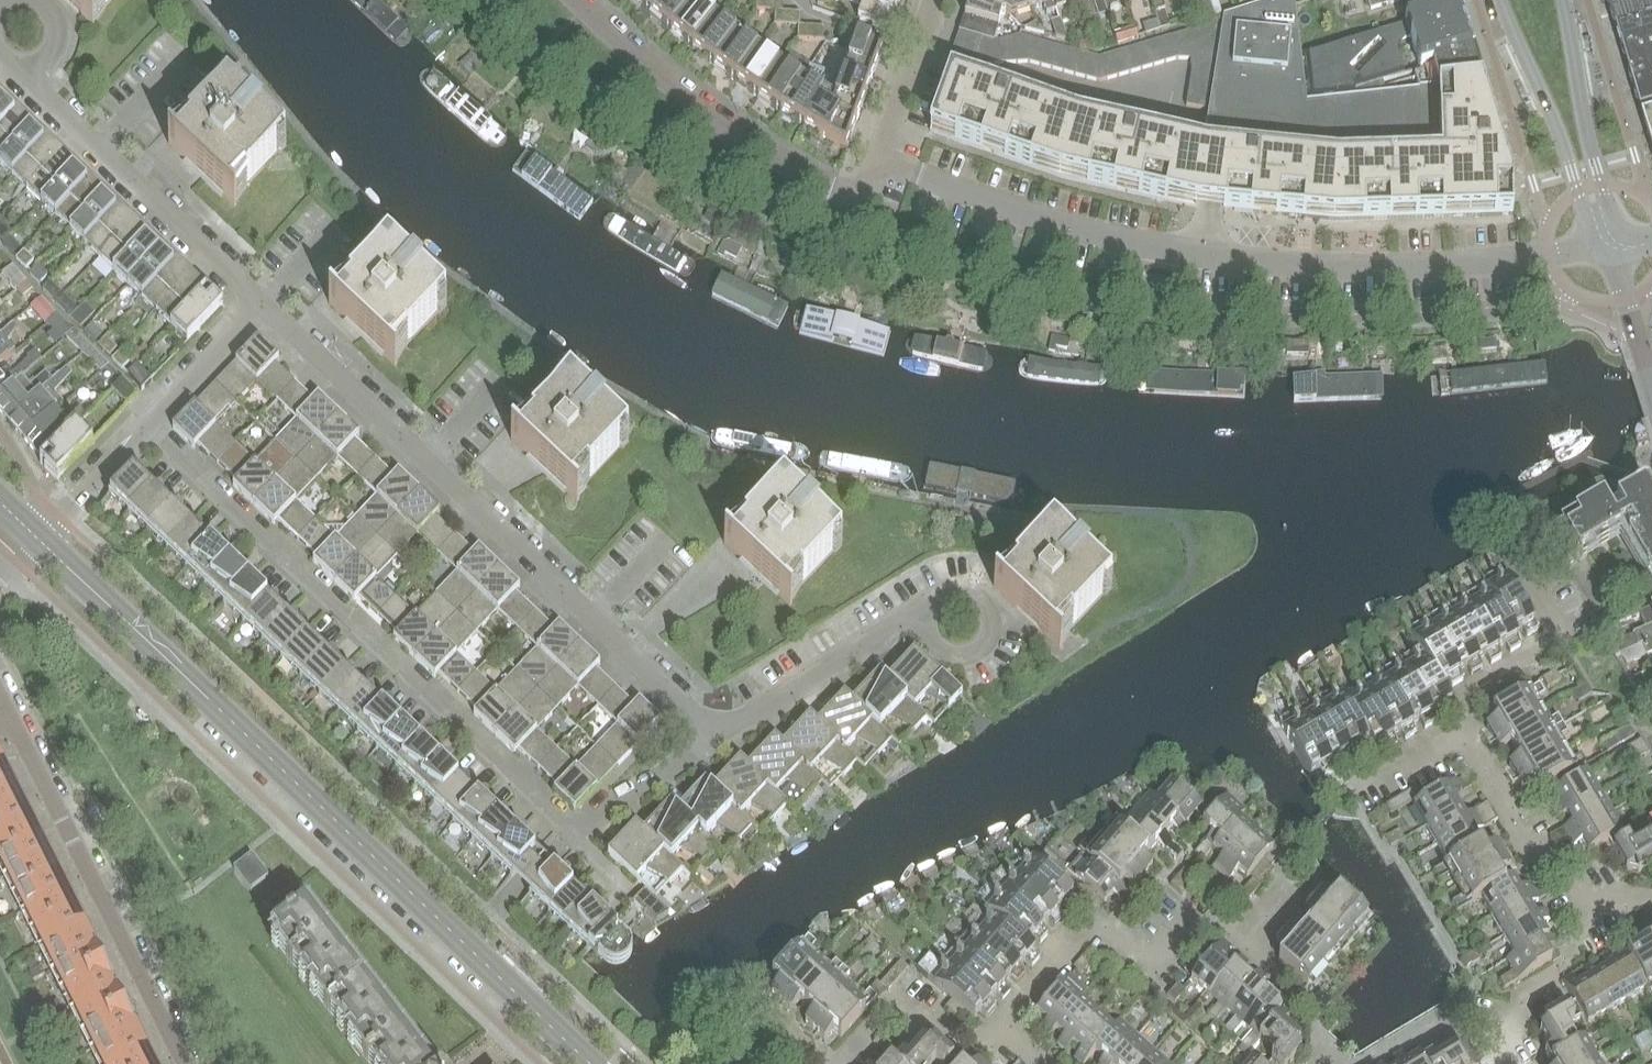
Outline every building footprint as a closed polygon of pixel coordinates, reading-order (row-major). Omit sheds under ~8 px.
[(80,16),(92,28),(94,26),(90,22),(111,0),(63,0),(80,16)] [(403,53),(417,40),(378,0),(351,0),(403,53)] [(661,0),(633,0),(649,14),(661,0)] [(695,2),(693,0),(661,0),(649,14),(669,32),(695,2)] [(774,12),(781,12),(782,0),(756,0),(755,10),(774,12)] [(888,32),(896,9),(870,0),(837,0),(862,9),(858,20),(888,32)] [(896,9),(900,0),(870,0),(896,9)] [(959,30),(994,40),(1001,15),(1005,14),(1000,0),(970,0),(959,30)] [(1031,10),(1030,9),(1027,0),(1000,0),(1005,14),(1010,17),(1031,10)] [(1051,0),(1027,0),(1030,9),(1031,10),(1043,6),(1048,24),(1051,23),(1055,37),(1067,41),(1061,27),(1052,4),(1051,0)] [(1063,0),(1051,0),(1052,4),(1061,27),(1069,24),(1062,0),(1063,0)] [(1103,0),(1095,0),(1100,16),(1107,14),(1103,0)] [(1158,21),(1142,26),(1144,34),(1168,27),(1160,0),(1152,0),(1158,21)] [(1212,87),(1210,99),(1208,110),(1202,148),(1193,208),(1196,208),(1335,221),(1440,218),(1436,88),(1350,97),(1306,102),(1299,50),(1293,0),(1277,0),(1222,18),(1222,19),(1223,19),(1214,75),(1212,87)] [(1210,18),(1220,15),(1216,0),(1204,0),(1210,18)] [(1371,10),(1405,0),(1368,0),(1371,10)] [(1417,11),(1451,0),(1414,0),(1417,11)] [(1610,7),(1620,35),(1651,25),(1651,0),(1633,0),(1610,7)] [(690,49),(715,18),(695,2),(669,32),(690,49)] [(1473,55),(1467,35),(1463,23),(1458,4),(1299,50),(1306,101),(1356,95),(1353,87),(1403,73),(1396,49),(1406,38),(1410,37),(1420,68),(1424,67),(1424,68),(1473,55)] [(1371,23),(1367,11),(1356,15),(1360,26),(1371,23)] [(781,12),(774,12),(773,26),(797,27),(799,27),(800,15),(799,14),(781,12)] [(712,66),(736,34),(715,18),(690,49),(712,66)] [(1189,60),(1191,71),(1214,75),(1223,19),(1222,19),(1222,21),(1189,60)] [(1222,21),(1170,37),(1176,59),(1189,60),(1222,21)] [(1044,34),(1037,22),(1025,29),(1044,34)] [(1627,57),(1651,49),(1651,25),(1620,35),(1627,57)] [(823,28),(799,27),(797,27),(796,40),(823,42),(823,28)] [(1137,38),(1134,27),(1113,33),(1117,45),(1137,38)] [(454,46),(466,57),(479,44),(467,32),(454,46)] [(958,32),(954,43),(985,52),(988,41),(958,32)] [(734,82),(757,50),(736,34),(712,66),(734,82)] [(1016,64),(1028,63),(1019,36),(1009,38),(1016,64)] [(1046,43),(1019,36),(1028,63),(1040,66),(1046,43)] [(1164,63),(1176,59),(1170,37),(1157,40),(1164,63)] [(1009,38),(998,41),(1004,64),(1016,64),(1009,38)] [(882,49),(856,39),(843,74),(870,83),(882,49)] [(1157,40),(1144,44),(1151,67),(1164,63),(1157,40)] [(988,41),(985,52),(981,66),(993,65),(993,43),(988,41)] [(993,65),(1004,64),(998,41),(993,43),(993,65)] [(950,55),(981,66),(985,52),(954,43),(950,55)] [(1040,66),(1052,69),(1058,46),(1046,43),(1040,66)] [(1138,71),(1151,67),(1144,44),(1131,48),(1138,71)] [(1070,50),(1058,46),(1052,69),(1063,73),(1070,50)] [(1131,48),(1118,52),(1125,75),(1138,71),(1131,48)] [(1635,86),(1651,81),(1651,49),(1627,57),(1635,86)] [(756,98),(779,65),(757,50),(734,82),(756,98)] [(1063,73),(1075,76),(1082,53),(1070,50),(1063,73)] [(1112,78),(1125,75),(1118,52),(1105,56),(1112,78)] [(1093,56),(1082,53),(1075,76),(1087,79),(1093,56)] [(1087,79),(1099,82),(1098,58),(1093,56),(1087,79)] [(1105,56),(1098,58),(1099,82),(1112,78),(1105,56)] [(1474,56),(1412,73),(1417,89),(1482,83),(1474,56)] [(779,65),(756,98),(779,113),(801,80),(779,65)] [(431,66),(416,83),(499,156),(513,139),(431,66)] [(1212,87),(1214,75),(1191,71),(1189,83),(1212,87)] [(834,101),(831,108),(830,111),(855,126),(870,83),(843,74),(834,101)] [(1077,120),(949,74),(929,131),(1060,178),(1077,120)] [(802,127),(823,94),(801,80),(779,113),(802,127)] [(1635,86),(1644,115),(1651,113),(1651,81),(1635,86)] [(1189,83),(1187,95),(1210,99),(1212,87),(1189,83)] [(1480,84),(1436,88),(1440,218),(1512,216),(1511,182),(1480,84)] [(167,145),(203,179),(233,207),(235,205),(232,201),(285,145),(226,90),(173,146),(169,143),(167,145)] [(830,111),(831,108),(834,101),(823,94),(802,127),(817,136),(845,152),(855,126),(830,111)] [(1208,110),(1210,99),(1187,95),(1185,107),(1208,110)] [(18,112),(3,98),(0,102),(0,131),(18,112)] [(32,126),(18,112),(0,131),(0,160),(32,126)] [(1060,178),(1193,208),(1202,148),(1077,120),(1060,178)] [(11,177),(47,139),(32,126),(0,160),(0,167),(11,177)] [(605,143),(594,136),(587,147),(598,154),(605,143)] [(25,191),(61,153),(47,139),(11,177),(25,191)] [(524,151),(513,168),(591,221),(602,204),(524,151)] [(25,191),(40,204),(76,167),(61,153),(25,191)] [(76,167),(40,204),(54,218),(90,181),(76,167)] [(54,218),(69,232),(104,194),(90,181),(54,218)] [(83,246),(119,208),(104,194),(69,232),(83,246)] [(83,246),(98,259),(133,222),(119,208),(83,246)] [(724,216),(710,208),(704,220),(718,227),(724,216)] [(611,211),(600,227),(688,281),(698,265),(611,211)] [(3,243),(10,236),(13,234),(0,221),(0,240),(3,243)] [(98,259),(112,273),(148,236),(133,222),(98,259)] [(10,236),(3,243),(13,254),(20,247),(10,236)] [(126,287),(162,249),(148,236),(112,273),(126,287)] [(742,247),(729,240),(724,242),(717,254),(722,257),(725,252),(735,258),(742,247)] [(126,287),(141,300),(177,263),(162,249),(126,287)] [(328,304),(364,338),(394,366),(396,364),(392,360),(445,304),(387,249),(334,306),(330,302),(328,304)] [(35,260),(24,250),(16,260),(26,269),(35,260)] [(903,262),(890,258),(887,271),(899,275),(903,262)] [(155,314),(191,277),(177,263),(141,300),(155,314)] [(702,264),(695,282),(780,320),(788,302),(702,264)] [(26,282),(12,266),(2,274),(11,284),(9,286),(14,292),(16,291),(26,282)] [(48,277),(38,267),(29,275),(39,285),(48,277)] [(896,287),(899,276),(886,273),(883,283),(896,287)] [(155,314),(170,328),(205,290),(191,277),(155,314)] [(945,283),(927,278),(923,294),(940,299),(945,283)] [(33,289),(26,282),(16,291),(23,298),(33,289)] [(56,303),(63,295),(51,282),(43,290),(56,303)] [(170,328),(186,344),(222,306),(205,290),(170,328)] [(56,303),(55,304),(70,319),(78,310),(63,295),(56,303)] [(31,308),(41,320),(52,310),(43,299),(31,308)] [(800,302),(792,328),(879,354),(887,328),(800,302)] [(78,310),(70,319),(79,328),(87,320),(78,310)] [(57,317),(47,326),(55,334),(65,325),(57,317)] [(11,324),(10,322),(0,330),(0,333),(11,324)] [(2,362),(15,351),(5,340),(17,330),(11,324),(0,333),(0,364),(2,362)] [(102,335),(92,325),(84,333),(94,343),(102,335)] [(893,328),(888,347),(979,371),(984,352),(893,328)] [(66,340),(83,357),(91,349),(73,332),(66,340)] [(1071,339),(1052,335),(1049,349),(1056,351),(1058,345),(1069,348),(1071,339)] [(1171,345),(1172,336),(1158,335),(1157,345),(1171,345)] [(118,349),(106,337),(97,346),(109,358),(118,349)] [(1362,347),(1361,337),(1348,338),(1348,348),(1362,347)] [(275,401),(294,382),(274,364),(278,359),(257,339),(214,384),(236,404),(256,383),(275,401)] [(1494,349),(1493,340),(1479,342),(1480,351),(1494,349)] [(108,366),(91,349),(83,357),(100,374),(108,366)] [(132,360),(122,350),(111,360),(121,370),(132,360)] [(0,364),(0,395),(22,376),(41,359),(36,353),(29,359),(28,358),(11,372),(2,362),(0,364)] [(1010,354),(1007,374),(1112,390),(1115,371),(1010,354)] [(1522,363),(1424,371),(1426,390),(1523,382),(1522,363)] [(150,381),(135,366),(127,374),(141,389),(150,381)] [(7,421),(22,438),(61,405),(62,404),(52,392),(72,374),(67,368),(53,381),(7,421)] [(1152,370),(1152,390),(1251,391),(1251,371),(1152,370)] [(0,395),(0,413),(7,421),(53,381),(45,372),(30,385),(22,376),(0,395)] [(1291,372),(1291,392),(1390,393),(1391,373),(1291,372)] [(136,394),(122,380),(112,390),(126,404),(136,394)] [(295,420),(275,441),(295,461),(338,416),(317,397),(313,401),(294,382),(275,401),(295,420)] [(215,425),(236,404),(214,384),(172,429),(193,449),(197,444),(217,463),(235,444),(215,425)] [(510,440),(546,475),(576,503),(578,500),(574,497),(627,440),(569,386),(516,442),(512,438),(510,440)] [(22,438),(37,456),(85,416),(79,409),(70,416),(61,405),(22,438)] [(336,459),(356,478),(374,459),(354,440),(358,436),(338,416),(295,461),(316,480),(336,459)] [(56,480),(92,442),(75,426),(39,463),(56,480)] [(713,427),(709,446),(808,466),(812,447),(713,427)] [(1642,432),(1640,432),(1638,432),(1637,433),(1636,434),(1635,435),(1635,436),(1635,437),(1635,439),(1635,440),(1634,440),(1637,448),(1648,444),(1646,437),(1645,436),(1644,436),(1644,434),(1643,433),(1642,432)] [(254,463),(235,444),(217,463),(236,482),(232,486),(253,506),(295,461),(275,441),(254,463)] [(818,450),(814,469),(908,488),(912,469),(818,450)] [(375,537),(418,493),(397,473),(393,477),(374,459),(356,478),(375,496),(355,518),(375,537)] [(295,461),(253,506),(273,525),(277,521),(297,539),(315,520),(295,502),(316,480),(295,461)] [(109,494),(129,513),(155,485),(136,466),(109,494)] [(926,470),(922,489),(1023,508),(1026,489),(926,470)] [(148,531),(175,503),(155,485),(129,513),(148,531)] [(1615,501),(1617,505),(1608,511),(1601,499),(1559,524),(1561,528),(1547,536),(1566,568),(1581,559),(1579,555),(1620,531),(1618,528),(1627,522),(1634,534),(1626,538),(1651,583),(1651,497),(1646,487),(1641,486),(1630,492),(1615,501)] [(723,543),(759,577),(789,606),(791,604),(787,600),(840,544),(782,489),(729,545),(725,541),(723,543)] [(418,493),(375,537),(396,557),(416,535),(436,554),(454,535),(434,516),(439,512),(418,493)] [(148,531),(167,550),(194,521),(175,503),(148,531)] [(315,520),(297,539),(316,558),(312,562),(333,582),(375,537),(355,518),(334,539),(315,520)] [(167,550),(186,568),(213,539),(194,521),(167,550)] [(1110,587),(1101,579),(1051,532),(998,588),(994,585),(992,587),(1059,649),(1061,647),(1057,643),(1110,587)] [(455,573),(435,594),(456,614),(498,569),(478,549),(474,554),(454,535),(436,554),(455,573)] [(377,616),(395,597),(376,578),(396,557),(375,537),(333,582),(353,601),(357,597),(377,616)] [(186,568),(205,586),(232,558),(213,539),(186,568)] [(205,586),(224,604),(251,576),(232,558),(205,586)] [(498,569),(456,614),(476,633),(497,612),(516,631),(534,611),(515,593),(519,588),(498,569)] [(224,604),(243,623),(270,594),(251,576),(224,604)] [(1506,577),(1486,589),(1489,593),(1513,633),(1520,628),(1525,638),(1538,631),(1506,577)] [(1513,633),(1489,593),(1470,605),(1496,649),(1503,644),(1509,654),(1521,646),(1513,633)] [(243,623),(262,641),(289,612),(270,594),(243,623)] [(413,658),(456,614),(435,594),(415,615),(395,597),(377,616),(397,634),(393,639),(413,658)] [(1470,605),(1451,616),(1477,660),(1484,656),(1490,666),(1501,658),(1496,649),(1470,605)] [(1621,654),(1651,640),(1651,609),(1650,609),(1638,614),(1644,631),(1620,641),(1609,625),(1598,631),(1615,658),(1621,654)] [(536,649),(515,670),(536,690),(579,645),(558,626),(554,630),(534,611),(516,631),(536,649)] [(262,641),(281,659),(308,630),(289,612),(262,641)] [(476,633),(456,614),(413,658),(434,678),(438,674),(457,692),(475,673),(456,655),(476,633)] [(1451,616),(1432,627),(1458,672),(1465,668),(1470,677),(1483,670),(1477,660),(1451,616)] [(1458,672),(1432,627),(1411,639),(1422,657),(1438,684),(1446,679),(1452,688),(1464,681),(1458,672)] [(281,659),(300,677),(327,649),(308,630),(281,659)] [(1621,654),(1627,664),(1651,655),(1651,640),(1621,654)] [(579,645),(536,690),(557,709),(577,688),(596,707),(615,688),(595,669),(599,665),(579,645)] [(300,677),(319,696),(346,667),(327,649),(300,677)] [(913,651),(886,680),(878,673),(914,708),(926,695),(949,708),(961,696),(913,651)] [(1422,657),(1404,668),(1430,711),(1436,707),(1443,719),(1455,711),(1438,684),(1422,657)] [(319,696),(338,714),(365,685),(346,667),(319,696)] [(1404,668),(1384,680),(1410,723),(1417,718),(1424,730),(1436,723),(1430,711),(1404,668)] [(473,715),(493,735),(536,690),(515,670),(495,692),(475,673),(457,692),(477,711),(473,715)] [(1541,679),(1546,688),(1560,680),(1554,671),(1541,679)] [(1632,679),(1639,690),(1651,685),(1651,671),(1632,679)] [(878,673),(851,702),(844,694),(843,695),(879,729),(889,718),(914,731),(926,718),(914,708),(878,673)] [(1410,723),(1384,680),(1365,691),(1390,735),(1398,730),(1404,742),(1417,734),(1410,723)] [(338,714),(357,732),(384,703),(365,685),(338,714)] [(1590,694),(1585,685),(1572,692),(1577,701),(1590,694)] [(1509,745),(1514,755),(1562,726),(1557,718),(1544,725),(1531,704),(1544,696),(1538,686),(1491,714),(1496,722),(1486,729),(1499,752),(1509,745)] [(616,725),(596,747),(617,767),(659,722),(638,702),(634,706),(615,688),(596,707),(616,725)] [(537,769),(555,750),(536,731),(557,709),(536,690),(493,735),(514,754),(518,750),(537,769)] [(1365,691),(1346,703),(1371,746),(1379,742),(1385,753),(1397,746),(1390,735),(1365,691)] [(1346,703),(1343,697),(1335,702),(1330,694),(1319,701),(1323,708),(1348,750),(1356,745),(1362,755),(1372,748),(1371,746),(1346,703)] [(843,695),(817,723),(809,716),(845,751),(855,740),(879,753),(891,740),(879,729),(843,695)] [(357,732),(376,750),(403,721),(384,703),(357,732)] [(1304,720),(1304,721),(1328,763),(1337,758),(1343,768),(1354,761),(1348,750),(1323,708),(1315,713),(1310,706),(1300,712),(1304,720)] [(809,716),(782,745),(774,738),(809,773),(820,761),(844,774),(856,762),(845,751),(809,716)] [(1323,779),(1334,772),(1328,763),(1304,721),(1296,725),(1292,717),(1278,726),(1312,781),(1313,781),(1309,774),(1317,769),(1323,779)] [(926,720),(922,725),(930,731),(934,726),(926,720)] [(376,750),(395,769),(422,740),(403,721),(376,750)] [(1562,726),(1514,755),(1518,761),(1509,768),(1522,790),(1531,784),(1537,792),(1585,765),(1580,756),(1567,764),(1554,742),(1567,734),(1562,726)] [(1633,736),(1627,727),(1601,743),(1606,751),(1633,736)] [(774,738),(747,767),(739,759),(739,760),(775,794),(785,783),(809,796),(817,788),(832,803),(836,798),(829,791),(809,773),(774,738)] [(395,769),(414,787),(442,758),(422,740),(395,769)] [(1632,745),(1639,758),(1648,753),(1641,740),(1632,745)] [(892,742),(887,746),(894,753),(899,748),(892,742)] [(1632,745),(1623,750),(1630,763),(1639,758),(1632,745)] [(574,812),(617,767),(596,747),(575,768),(555,750),(537,769),(557,787),(553,792),(574,812)] [(414,787),(433,805),(461,776),(442,758),(414,787)] [(775,794),(739,760),(712,788),(705,781),(704,781),(740,816),(750,805),(774,818),(786,805),(775,794)] [(101,1063),(152,1063),(0,761),(0,863),(101,1063)] [(1557,820),(1566,814),(1599,795),(1588,774),(1555,794),(1561,804),(1551,810),(1557,820)] [(433,805),(452,823),(480,794),(461,776),(433,805)] [(1466,776),(1456,782),(1461,791),(1471,786),(1466,776)] [(1620,783),(1622,787),(1626,788),(1629,786),(1626,780),(1620,783)] [(704,781),(677,810),(670,802),(669,803),(705,838),(716,826),(740,839),(751,827),(740,816),(704,781)] [(1414,806),(1426,826),(1459,807),(1453,796),(1461,791),(1456,782),(1414,806)] [(1173,783),(1158,799),(1186,825),(1194,816),(1198,820),(1212,805),(1199,793),(1192,800),(1173,783)] [(1417,799),(1411,790),(1398,798),(1403,807),(1417,799)] [(1187,826),(1186,825),(1158,799),(1151,792),(1135,810),(1164,835),(1172,827),(1180,833),(1187,826)] [(452,823),(471,842),(499,812),(480,794),(452,823)] [(1238,817),(1240,819),(1247,811),(1228,795),(1202,825),(1212,834),(1195,853),(1202,860),(1214,848),(1212,845),(1238,817)] [(1550,837),(1554,845),(1611,814),(1599,795),(1566,814),(1573,823),(1550,837)] [(1398,798),(1394,800),(1384,806),(1389,815),(1403,807),(1398,798)] [(669,803),(643,831),(635,824),(634,825),(670,859),(681,848),(705,860),(717,848),(705,838),(669,803)] [(1459,807),(1426,826),(1436,845),(1492,812),(1487,804),(1465,816),(1459,807)] [(1135,810),(1120,827),(1149,852),(1157,843),(1177,861),(1184,852),(1164,835),(1135,810)] [(471,842),(491,860),(518,831),(499,812),(471,842)] [(1498,822),(1492,812),(1436,845),(1447,863),(1435,870),(1437,873),(1482,847),(1475,835),(1498,822)] [(1649,813),(1640,818),(1651,839),(1651,818),(1649,813)] [(1608,843),(1622,834),(1611,814),(1554,845),(1559,853),(1582,841),(1589,853),(1608,843)] [(1084,843),(1079,849),(1121,885),(1126,879),(1135,887),(1152,868),(1143,860),(1149,852),(1120,827),(1108,817),(1101,824),(1114,834),(1097,854),(1084,843)] [(1223,856),(1205,876),(1212,882),(1256,833),(1239,819),(1240,819),(1238,817),(1212,845),(1214,848),(1223,856)] [(670,859),(634,825),(607,854),(635,881),(646,870),(670,883),(677,875),(682,870),(670,859)] [(1385,837),(1390,846),(1403,838),(1398,829),(1385,837)] [(528,896),(556,867),(546,857),(518,831),(491,860),(518,886),(528,896)] [(1256,833),(1212,882),(1220,888),(1237,869),(1247,877),(1249,874),(1250,875),(1256,869),(1263,861),(1273,850),(1279,842),(1277,840),(1271,846),(1256,833)] [(1608,843),(1625,870),(1626,873),(1639,876),(1645,873),(1632,851),(1622,834),(1608,843)] [(1645,873),(1651,869),(1651,840),(1632,851),(1645,873)] [(1280,856),(1287,849),(1286,848),(1279,842),(1273,850),(1280,856)] [(1480,900),(1505,885),(1500,877),(1510,870),(1497,847),(1486,853),(1482,847),(1437,873),(1441,880),(1453,873),(1466,895),(1454,902),(1459,911),(1480,899),(1480,900)] [(1063,877),(1068,871),(1070,869),(1047,848),(1039,856),(1063,877)] [(1090,862),(1076,878),(1104,904),(1113,895),(1120,901),(1129,892),(1121,885),(1079,849),(1078,851),(1090,862)] [(1271,866),(1280,856),(1273,850),(1263,861),(1270,868),(1271,866)] [(268,876),(262,867),(251,853),(233,867),(250,890),(268,876)] [(1079,900),(1034,862),(1032,860),(1026,867),(1020,861),(1011,871),(1017,877),(1057,912),(1062,905),(1069,911),(1079,900)] [(1267,879),(1274,871),(1270,868),(1263,861),(1256,869),(1267,879)] [(528,896),(549,914),(576,886),(556,867),(528,896)] [(1256,869),(1250,875),(1249,876),(1252,879),(1260,886),(1267,879),(1256,869)] [(682,870),(677,875),(685,883),(690,877),(682,870)] [(1188,888),(1195,880),(1183,870),(1177,877),(1188,888)] [(1514,879),(1505,885),(1480,900),(1491,918),(1547,884),(1542,876),(1520,889),(1514,879)] [(996,888),(1002,894),(1042,929),(1047,923),(1054,929),(1064,918),(1057,912),(1017,877),(1011,883),(1004,878),(996,888)] [(1188,888),(1177,877),(1170,885),(1182,895),(1188,888)] [(1260,886),(1252,879),(1242,891),(1250,898),(1260,886)] [(1491,918),(1502,937),(1532,919),(1531,917),(1544,910),(1541,906),(1532,911),(1529,907),(1552,894),(1547,884),(1491,918)] [(549,914),(568,932),(595,904),(576,886),(549,914)] [(1232,895),(1244,905),(1250,898),(1242,891),(1238,887),(1232,895)] [(644,890),(632,902),(643,913),(645,912),(655,921),(667,913),(644,890)] [(1368,919),(1338,894),(1332,901),(1322,893),(1305,913),(1315,921),(1309,927),(1338,953),(1368,919)] [(981,906),(993,916),(1027,945),(1033,939),(1039,945),(1049,934),(1042,929),(1002,894),(996,900),(990,895),(981,906)] [(1244,905),(1232,895),(1230,897),(1225,902),(1237,913),(1244,905)] [(568,932),(588,950),(610,926),(614,922),(595,904),(568,932)] [(422,1038),(413,1045),(308,908),(270,938),(367,1063),(442,1063),(422,1038)] [(1041,956),(1027,945),(993,916),(987,923),(972,909),(963,919),(979,932),(1019,968),(1024,962),(1031,968),(1041,956)] [(1502,937),(1513,956),(1546,936),(1541,927),(1550,921),(1544,910),(1531,917),(1532,919),(1502,937)] [(626,939),(622,936),(610,926),(588,950),(603,964),(605,966),(607,968),(609,968),(612,969),(614,969),(616,969),(618,969),(621,968),(623,967),(625,966),(626,964),(628,962),(629,960),(630,958),(631,956),(631,954),(631,952),(631,949),(630,947),(629,945),(628,943),(627,941),(626,939)] [(1278,962),(1307,987),(1338,953),(1309,927),(1302,935),(1293,927),(1276,946),(1285,955),(1278,962)] [(1626,957),(1645,992),(1651,1003),(1651,932),(1650,928),(1627,942),(1634,953),(1626,957)] [(957,945),(963,950),(1004,985),(1010,979),(1016,985),(1026,974),(1019,968),(979,932),(973,939),(967,934),(957,945)] [(1546,936),(1513,956),(1504,960),(1512,973),(1517,981),(1551,962),(1544,951),(1552,945),(1546,936)] [(808,937),(780,968),(771,978),(779,985),(767,999),(779,1011),(784,1006),(791,1012),(799,1003),(806,1009),(842,967),(835,962),(824,974),(804,957),(816,944),(808,937)] [(1236,967),(1233,966),(1225,959),(1232,950),(1224,943),(1191,980),(1210,996),(1236,967)] [(1479,958),(1474,949),(1461,958),(1466,966),(1479,958)] [(949,967),(990,1001),(994,996),(1001,1001),(1010,990),(1004,985),(963,950),(957,956),(951,951),(943,961),(949,967)] [(1074,967),(1076,969),(1082,974),(1092,962),(1084,955),(1074,967)] [(1627,1002),(1645,992),(1626,957),(1615,963),(1610,955),(1601,960),(1606,969),(1627,1002)] [(1252,981),(1251,980),(1250,981),(1242,973),(1249,965),(1240,957),(1233,966),(1236,967),(1210,996),(1218,1003),(1207,1016),(1215,1023),(1226,1010),(1227,1010),(1252,981)] [(989,1002),(990,1001),(949,967),(943,973),(927,959),(916,971),(926,979),(951,1001),(944,1009),(956,1019),(962,1011),(973,1020),(979,1012),(986,1018),(995,1007),(989,1002)] [(888,991),(908,968),(901,961),(881,984),(877,981),(869,991),(876,997),(884,988),(888,991)] [(27,972),(31,980),(43,975),(39,966),(27,972)] [(1582,971),(1587,980),(1590,979),(1610,1013),(1627,1002),(1606,969),(1596,975),(1591,966),(1582,971)] [(840,1038),(875,998),(868,992),(858,1003),(838,986),(849,974),(842,967),(806,1009),(813,1015),(801,1029),(813,1040),(817,1035),(824,1042),(832,1032),(840,1038)] [(1243,1024),(1267,995),(1258,988),(1266,980),(1258,973),(1251,980),(1252,981),(1227,1010),(1235,1018),(1224,1030),(1231,1037),(1243,1024)] [(1504,989),(1517,981),(1512,973),(1499,981),(1504,989)] [(1114,995),(1124,984),(1116,977),(1106,988),(1114,995)] [(1562,982),(1574,1004),(1577,1002),(1584,1015),(1582,1017),(1587,1026),(1610,1013),(1590,979),(1587,980),(1577,985),(1572,977),(1562,982)] [(1121,1002),(1132,990),(1124,984),(1114,995),(1121,1002)] [(1153,984),(1142,996),(1150,1003),(1161,991),(1153,984)] [(1178,984),(1167,996),(1175,1003),(1185,991),(1178,984)] [(1055,1030),(1080,1001),(1062,985),(1037,1013),(1047,1022),(1040,1030),(1048,1036),(1054,1029),(1055,1030)] [(1260,1039),(1280,1016),(1285,1011),(1276,1003),(1283,994),(1274,987),(1267,995),(1243,1024),(1252,1033),(1241,1046),(1248,1052),(1260,1039)] [(1314,1000),(1325,1010),(1333,1002),(1321,992),(1314,1000)] [(45,1006),(49,1014),(60,1008),(57,1001),(45,1006)] [(1071,1044),(1096,1016),(1080,1001),(1055,1030),(1063,1036),(1056,1044),(1064,1051),(1071,1044)] [(1577,1002),(1574,1004),(1542,1022),(1539,1032),(1544,1039),(1564,1027),(1582,1017),(1584,1015),(1577,1002)] [(1095,1052),(1120,1024),(1119,1023),(1112,1030),(1096,1016),(1071,1044),(1079,1050),(1081,1051),(1073,1060),(1078,1063),(1084,1063),(1095,1052)] [(1278,1055),(1294,1037),(1284,1029),(1288,1024),(1280,1016),(1260,1039),(1278,1055)] [(53,1024),(57,1032),(69,1027),(65,1019),(53,1024)] [(1136,1037),(1120,1024),(1095,1052),(1104,1060),(1100,1063),(1112,1063),(1136,1037)] [(1545,1053),(1550,1063),(1576,1048),(1564,1027),(1544,1039),(1550,1050),(1545,1053)] [(1649,1049),(1651,1047),(1651,1034),(1649,1030),(1641,1035),(1649,1049)] [(873,1043),(885,1053),(892,1045),(880,1034),(873,1043)] [(1576,1048),(1550,1063),(1551,1063),(1595,1063),(1588,1052),(1603,1044),(1598,1035),(1576,1048)] [(1641,1054),(1649,1049),(1641,1035),(1632,1040),(1641,1054)] [(1153,1052),(1136,1037),(1112,1063),(1143,1063),(1153,1052)] [(1300,1053),(1299,1042),(1294,1037),(1278,1055),(1270,1063),(1291,1063),(1300,1053)] [(0,1042),(0,1063),(11,1063),(0,1042)] [(932,1063),(957,1063),(933,1043),(922,1042),(916,1050),(932,1063)] [(896,1062),(895,1063),(896,1063),(932,1063),(916,1050),(908,1059),(903,1054),(896,1062)] [(1153,1052),(1143,1063),(1167,1063),(1153,1052)] [(1422,1062),(1418,1055),(1407,1063),(1401,1053),(1392,1059),(1395,1063),(1423,1063),(1422,1062)] [(1464,1056),(1453,1054),(1446,1058),(1450,1063),(1468,1063),(1464,1056)]
